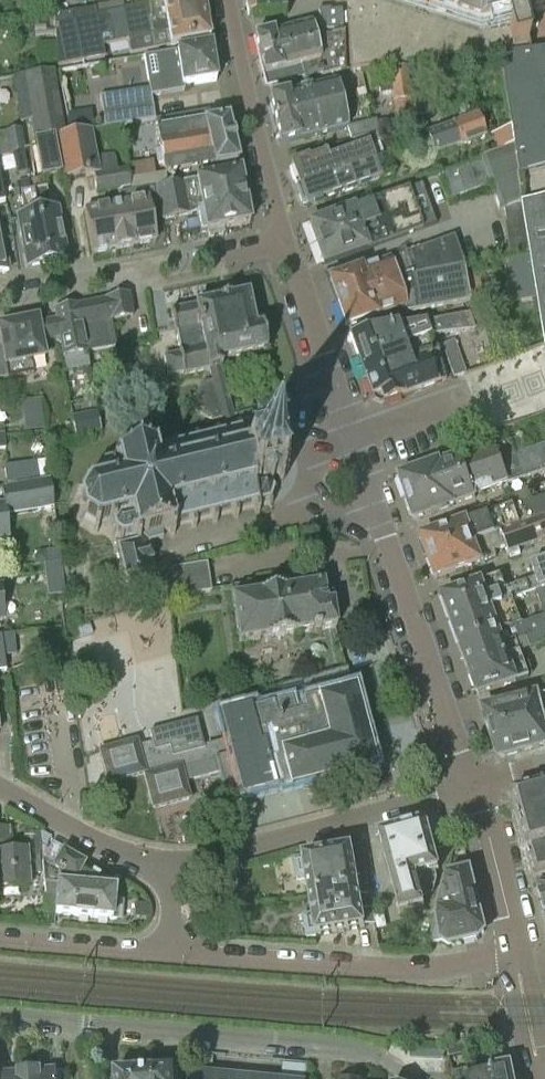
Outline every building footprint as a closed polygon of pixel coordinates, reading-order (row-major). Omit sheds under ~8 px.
[(79,12),(71,14),(54,16),(57,67),(104,58),(102,46),(127,41),(130,55),(170,47),(170,49),(206,41),(206,42),(209,41),(201,0),(177,0),(124,11),(99,16),(96,16),(95,9),(79,12)] [(281,0),(245,0),(249,18),(284,16),(281,0)] [(347,9),(352,8),(353,15),(346,16),(350,71),(528,48),(524,30),(537,27),(533,14),(544,11),(544,5),(542,0),(347,0),(347,9)] [(97,7),(99,16),(124,11),(122,2),(97,7)] [(259,62),(344,40),(343,34),(341,10),(330,12),(329,10),(318,11),(320,22),(310,25),(310,24),(253,38),(259,62)] [(344,40),(259,62),(265,85),(320,71),(322,77),(345,71),(344,40)] [(184,92),(183,87),(216,82),(210,47),(176,52),(176,53),(143,58),(144,59),(158,57),(162,80),(148,82),(149,90),(99,98),(105,129),(155,121),(151,97),(184,92)] [(508,114),(538,108),(529,52),(498,55),(508,114)] [(406,68),(389,71),(390,81),(392,94),(393,105),(410,103),(408,84),(406,68)] [(63,128),(53,71),(13,78),(21,123),(31,122),(40,177),(60,174),(54,137),(69,135),(68,127),(63,128)] [(390,81),(378,83),(380,96),(392,94),(390,81)] [(346,128),(336,86),(335,82),(268,99),(279,145),(346,128)] [(410,103),(412,119),(429,117),(424,82),(408,84),(410,103)] [(508,114),(510,129),(512,143),(513,147),(517,174),(544,166),(544,153),(538,108),(508,114)] [(474,116),(450,125),(459,149),(481,140),(483,139),(482,136),(474,116)] [(129,179),(131,192),(156,188),(167,186),(165,175),(237,163),(232,141),(227,119),(156,131),(160,153),(164,172),(129,179)] [(350,139),(377,134),(374,123),(346,128),(350,139)] [(459,149),(450,125),(426,134),(434,157),(459,149)] [(27,154),(23,129),(3,132),(3,134),(0,134),(0,159),(27,154)] [(495,149),(512,143),(510,129),(490,137),(495,149)] [(96,157),(91,131),(69,135),(54,137),(60,174),(62,181),(94,176),(97,194),(119,190),(119,194),(131,192),(129,179),(127,169),(117,171),(114,154),(96,157)] [(377,134),(350,139),(354,149),(327,159),(326,155),(292,167),(293,168),(290,172),(295,188),(373,160),(368,147),(383,143),(382,133),(379,134),(377,134)] [(521,204),(515,174),(517,174),(513,147),(479,158),(480,160),(489,185),(499,211),(502,211),(502,210),(521,204)] [(374,163),(373,160),(295,188),(301,203),(306,204),(306,206),(393,175),(387,158),(374,163)] [(416,212),(489,185),(480,160),(407,186),(408,189),(415,210),(416,212)] [(167,186),(156,188),(161,214),(244,198),(239,171),(167,186)] [(32,191),(47,265),(66,261),(56,210),(50,211),(46,188),(32,191)] [(415,210),(408,189),(309,225),(316,245),(415,210)] [(47,265),(32,191),(19,193),(24,216),(18,217),(27,268),(47,265)] [(249,224),(244,198),(161,214),(162,220),(196,214),(200,233),(205,232),(206,233),(207,232),(208,237),(223,234),(222,229),(249,224)] [(123,248),(155,243),(147,200),(115,205),(123,248)] [(9,222),(5,202),(0,203),(0,224),(9,222)] [(530,255),(521,204),(502,210),(502,211),(511,258),(530,255)] [(123,248),(115,205),(84,211),(91,254),(123,248)] [(416,212),(415,210),(316,245),(323,266),(422,230),(416,212)] [(9,272),(0,228),(0,274),(9,272)] [(408,278),(464,267),(453,237),(329,282),(336,302),(408,278)] [(538,301),(531,257),(505,262),(512,305),(538,301)] [(408,278),(336,302),(345,327),(402,306),(405,313),(470,302),(464,267),(408,278)] [(210,371),(220,368),(219,361),(266,351),(261,327),(255,329),(247,295),(170,312),(179,354),(163,357),(167,377),(183,374),(183,377),(210,371)] [(76,306),(85,353),(115,347),(110,321),(132,317),(128,296),(76,306)] [(55,320),(37,323),(41,341),(53,339),(61,344),(63,357),(62,357),(65,373),(88,369),(85,353),(76,306),(54,310),(55,320)] [(434,322),(438,335),(476,331),(472,316),(434,322)] [(37,323),(37,319),(0,326),(0,342),(1,345),(0,345),(0,380),(33,373),(30,361),(44,358),(41,341),(37,323)] [(357,357),(429,337),(424,323),(349,336),(357,357)] [(436,355),(429,337),(357,357),(365,380),(436,355)] [(454,341),(441,346),(453,378),(453,379),(464,375),(466,374),(454,341)] [(436,355),(365,380),(372,399),(375,398),(382,401),(383,404),(445,382),(436,355)] [(220,368),(210,371),(213,381),(202,384),(188,408),(211,422),(221,419),(225,437),(219,438),(217,432),(213,433),(214,440),(197,443),(196,437),(192,438),(193,444),(176,448),(175,442),(171,443),(172,450),(155,454),(153,444),(149,445),(150,450),(141,452),(140,447),(124,451),(125,456),(117,458),(116,452),(112,453),(114,463),(103,465),(102,463),(99,466),(101,467),(98,472),(95,472),(95,474),(98,475),(100,485),(86,488),(79,499),(75,500),(74,504),(77,503),(80,517),(77,519),(80,522),(83,520),(94,527),(93,530),(97,531),(98,527),(109,524),(110,528),(111,528),(112,533),(110,536),(113,538),(114,536),(119,539),(119,542),(121,543),(122,540),(133,537),(134,543),(115,548),(123,578),(155,571),(153,561),(154,561),(151,550),(150,550),(148,542),(162,539),(161,533),(169,531),(169,535),(173,534),(172,531),(173,530),(172,528),(190,523),(192,528),(195,527),(194,522),(211,518),(213,523),(216,522),(215,517),(232,513),(234,518),(237,517),(236,512),(254,507),(255,513),(259,512),(258,507),(267,504),(270,507),(272,505),(269,502),(272,493),(275,493),(275,490),(272,491),(269,487),(271,487),(274,482),(273,481),(278,479),(280,484),(283,483),(283,481),(285,480),(284,476),(286,476),(285,472),(281,473),(276,452),(280,451),(279,447),(277,448),(276,444),(274,445),(273,442),(269,443),(270,448),(263,449),(262,445),(259,446),(255,430),(258,428),(256,426),(254,427),(251,413),(233,417),(220,368)] [(41,427),(40,397),(20,398),(21,428),(41,427)] [(461,459),(468,478),(408,499),(415,520),(475,499),(474,493),(478,492),(479,494),(507,485),(544,472),(544,445),(525,452),(520,439),(495,447),(461,459)] [(468,478),(461,459),(460,456),(400,479),(408,499),(468,478)] [(48,482),(47,481),(44,461),(4,466),(6,488),(48,482)] [(48,482),(6,488),(1,489),(2,504),(4,504),(6,518),(53,509),(50,480),(47,481),(48,482)] [(507,511),(529,503),(525,492),(503,500),(507,511)] [(495,515),(501,532),(544,516),(544,497),(529,503),(507,511),(495,515)] [(502,533),(501,532),(495,515),(467,525),(466,522),(421,539),(428,559),(501,533),(502,533)] [(501,533),(506,548),(510,558),(520,555),(519,550),(544,540),(544,516),(501,532),(502,533),(501,533)] [(6,521),(0,522),(0,540),(8,539),(6,521)] [(501,533),(428,559),(436,580),(496,558),(494,552),(506,548),(501,533)] [(46,563),(44,551),(31,552),(33,564),(46,563)] [(531,565),(536,579),(532,580),(536,591),(544,588),(544,560),(531,565)] [(46,583),(63,581),(61,563),(44,565),(46,583)] [(206,564),(172,569),(162,582),(164,599),(211,592),(206,564)] [(451,622),(514,600),(522,597),(525,595),(521,584),(506,590),(501,576),(442,597),(451,622)] [(327,613),(322,585),(248,596),(246,584),(229,587),(238,643),(336,628),(333,612),(327,613)] [(536,591),(544,616),(544,588),(536,591)] [(514,600),(451,622),(460,647),(523,624),(514,600)] [(460,647),(469,671),(520,653),(516,642),(528,638),(532,649),(544,644),(544,616),(523,624),(460,647)] [(5,671),(4,658),(15,657),(12,634),(1,635),(0,635),(0,672),(5,671)] [(529,678),(520,653),(469,671),(478,696),(529,678)] [(282,699),(350,681),(347,669),(279,687),(282,699)] [(250,713),(249,709),(218,717),(225,741),(203,747),(196,721),(149,733),(152,744),(137,747),(136,742),(99,752),(108,784),(143,775),(153,809),(189,800),(184,781),(217,773),(226,805),(276,792),(276,791),(291,787),(291,788),(324,779),(324,778),(339,774),(339,775),(372,766),(353,692),(319,701),(304,705),(306,714),(293,717),(290,703),(272,708),(272,707),(250,713)] [(489,711),(485,717),(492,735),(544,722),(544,697),(489,711)] [(492,735),(498,754),(505,757),(544,747),(544,722),(492,735)] [(512,792),(535,877),(544,875),(544,783),(512,792)] [(404,830),(422,898),(428,896),(435,879),(433,871),(438,870),(428,830),(420,826),(404,830)] [(0,829),(0,890),(28,888),(25,853),(9,854),(7,829),(0,829)] [(422,898),(404,830),(379,837),(400,915),(425,908),(422,898)] [(309,897),(368,887),(367,878),(356,880),(355,875),(366,874),(362,848),(351,850),(303,858),(303,859),(293,860),(296,880),(306,879),(309,897)] [(44,885),(109,891),(110,882),(83,867),(83,865),(62,853),(52,870),(42,864),(44,885)] [(484,933),(469,872),(447,877),(436,916),(440,940),(448,945),(448,946),(479,939),(479,938),(483,934),(484,933)] [(544,908),(544,882),(537,884),(543,908),(544,908)] [(114,891),(109,891),(44,885),(47,914),(116,921),(118,900),(113,899),(114,891)] [(368,887),(309,897),(312,915),(303,917),(306,937),(316,935),(316,936),(364,928),(375,926),(372,908),(361,909),(359,897),(370,896),(368,887)] [(511,1067),(491,1071),(470,1075),(463,1043),(448,1047),(455,1078),(513,1078),(511,1067)] [(410,1058),(443,1059),(444,1045),(410,1044),(410,1058)]
